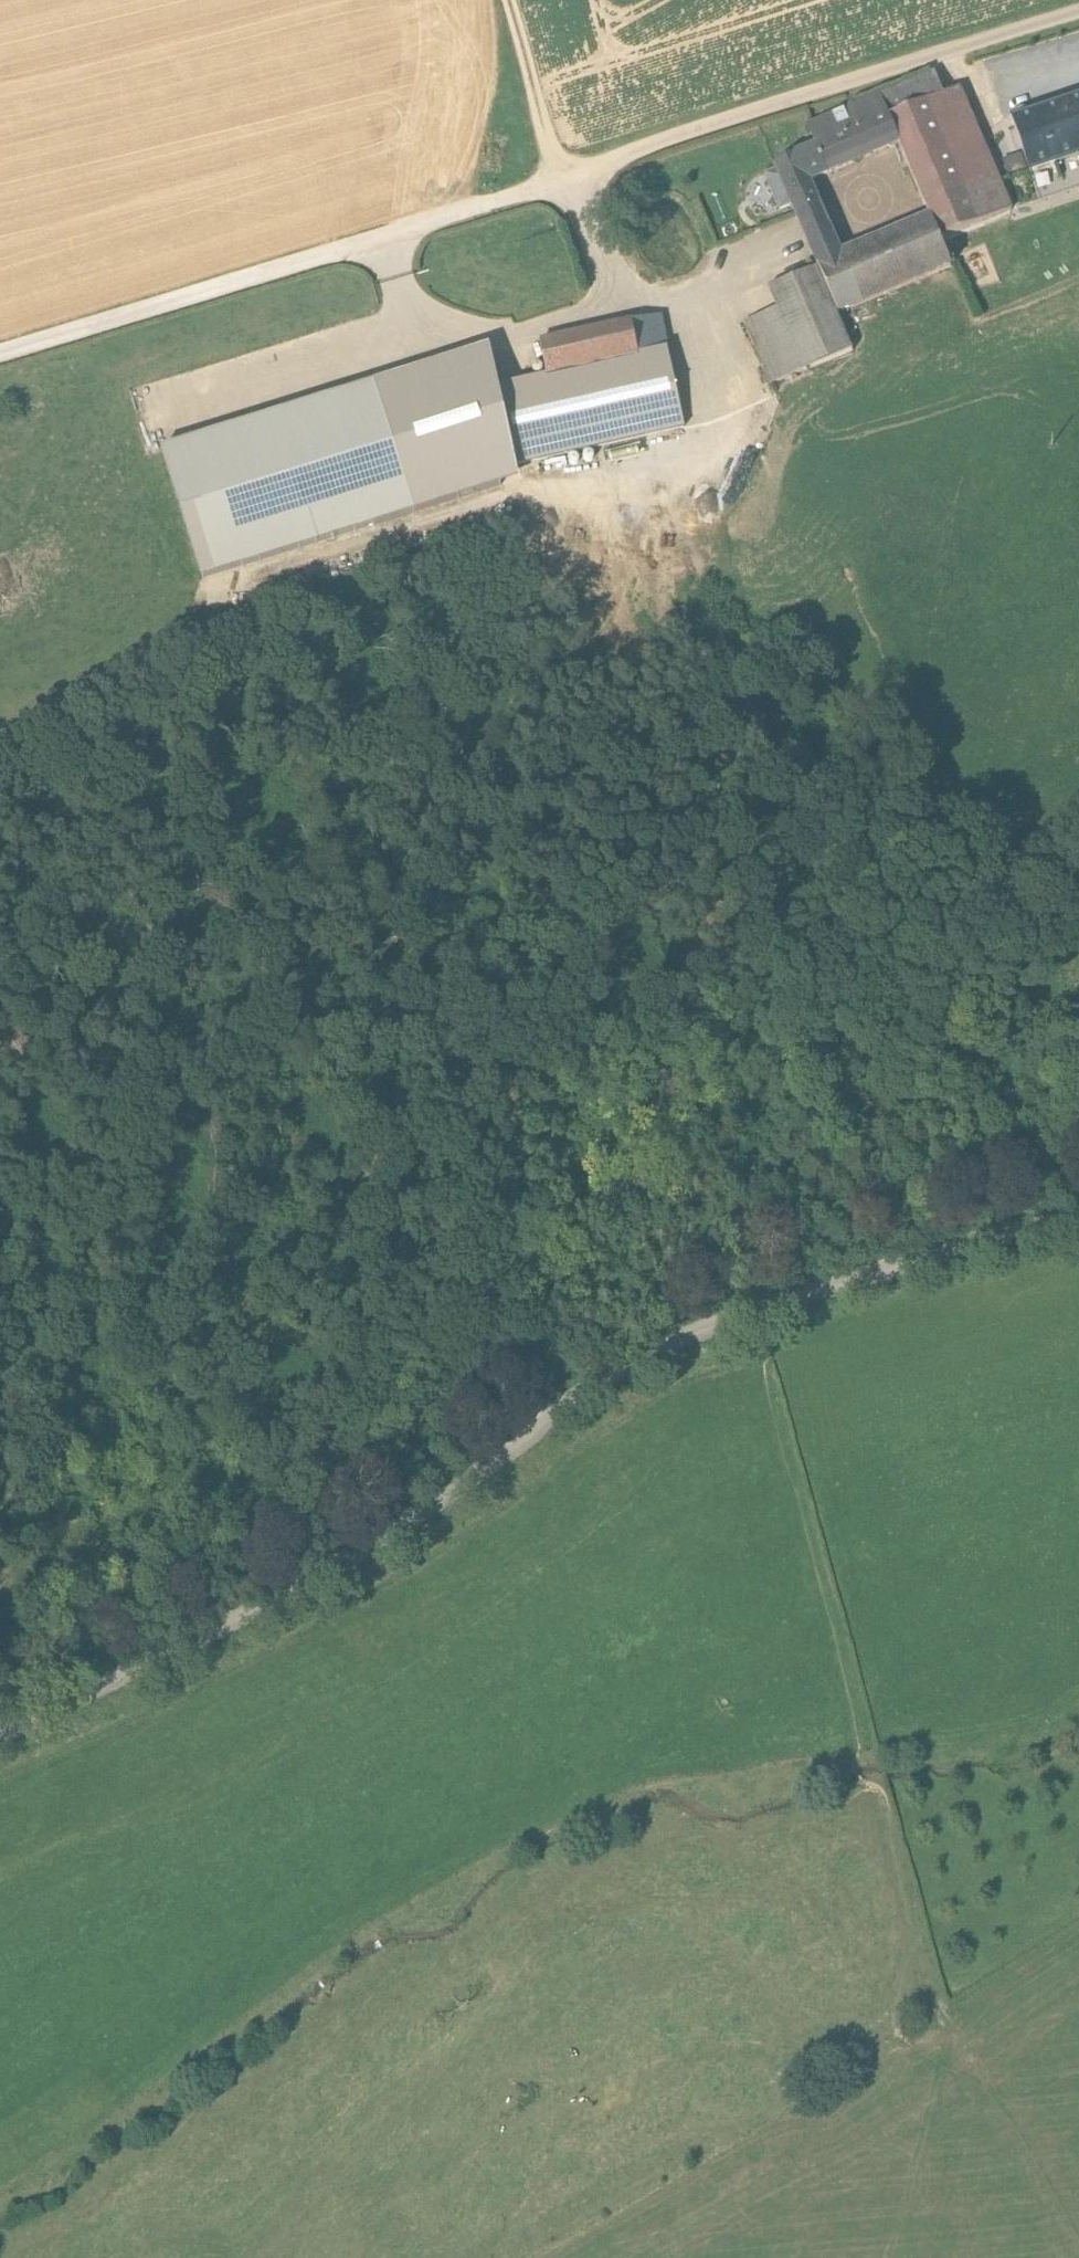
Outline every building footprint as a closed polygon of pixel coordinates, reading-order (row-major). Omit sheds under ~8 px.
[(938,97),(944,95),(934,72),(880,96),(888,118),(938,97)] [(948,93),(966,104),(960,88),(948,93)] [(842,255),(815,267),(807,270),(767,288),(776,309),(743,323),(770,385),(852,350),(838,316),(951,267),(939,241),(1012,210),(966,104),(948,93),(944,95),(938,97),(888,118),(880,96),(807,127),(815,145),(829,176),(898,146),(927,216),(842,255)] [(1012,121),(1038,199),(1078,186),(1078,99),(1012,121)] [(815,267),(842,255),(811,183),(829,176),(815,145),(807,148),(793,154),(794,157),(771,167),(772,170),(763,174),(779,210),(788,206),(799,234),(815,267)] [(1019,153),(1002,160),(1007,176),(1025,170),(1019,153)] [(498,386),(515,466),(573,453),(683,428),(667,349),(669,349),(662,316),(538,339),(546,375),(498,386)] [(385,422),(414,514),(519,480),(515,466),(498,386),(490,348),(374,385),(385,422)] [(385,422),(374,385),(161,452),(202,582),(375,526),(414,514),(385,422)]
